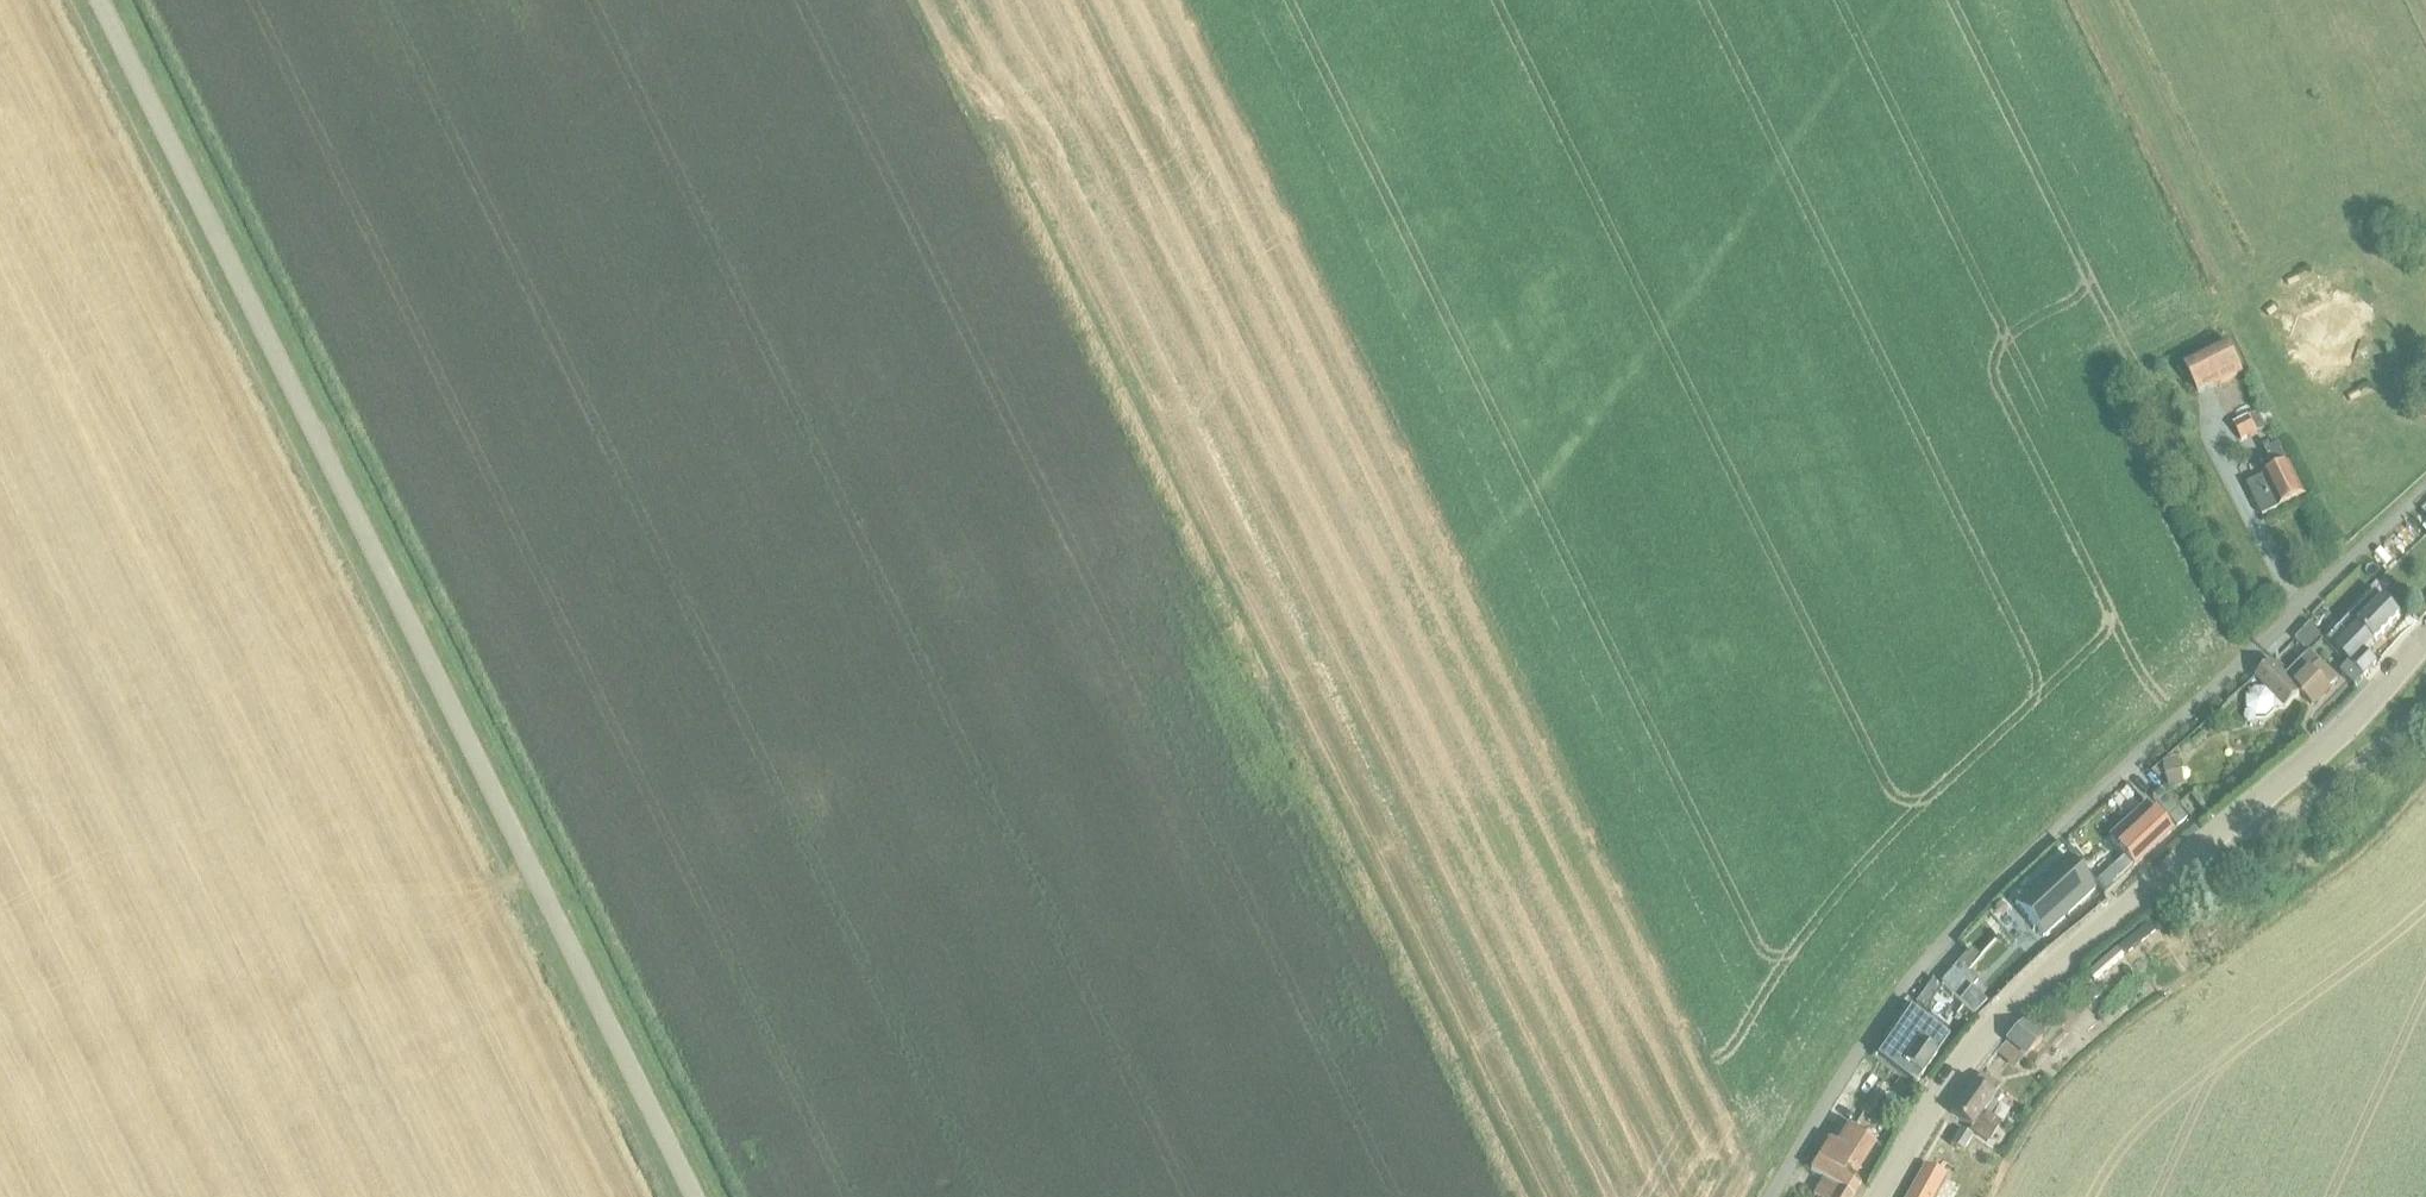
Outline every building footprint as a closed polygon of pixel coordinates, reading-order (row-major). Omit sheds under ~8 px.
[(2185,366),(2199,396),(2244,374),(2229,344),(2185,366)] [(2258,412),(2234,425),(2242,441),(2267,429),(2258,412)] [(2276,473),(2248,487),(2264,519),(2305,499),(2280,447),(2272,451),(2270,446),(2264,449),(2276,473)] [(2409,548),(2425,533),(2414,523),(2399,538),(2409,548)] [(2348,635),(2335,649),(2350,663),(2348,665),(2340,673),(2355,687),(2377,664),(2365,653),(2375,643),(2375,642),(2400,617),(2376,593),(2342,629),(2348,635)] [(2330,602),(2298,634),(2314,649),(2346,617),(2330,602)] [(2313,705),(2338,680),(2310,653),(2287,677),(2272,662),(2256,679),(2286,708),(2301,693),(2313,705)] [(2175,785),(2191,781),(2183,755),(2168,760),(2175,785)] [(2160,791),(2150,800),(2176,828),(2186,819),(2160,791)] [(2111,840),(2134,866),(2172,832),(2151,809),(2141,819),(2138,816),(2111,840)] [(2067,859),(2015,906),(2043,937),(2095,889),(2067,859)] [(1957,964),(1941,982),(1960,999),(1976,981),(1957,964)] [(1912,1009),(1878,1056),(1916,1083),(1950,1037),(1912,1009)] [(2023,1023),(2006,1041),(2024,1058),(2026,1056),(2041,1040),(2023,1023)] [(1970,1083),(1950,1113),(1970,1127),(1969,1129),(1986,1142),(1997,1149),(2008,1132),(1998,1125),(1982,1113),(1998,1090),(1984,1080),(1978,1089),(1970,1083)] [(1846,1121),(1857,1089),(1847,1085),(1835,1117),(1846,1121)] [(1892,1139),(1898,1126),(1872,1116),(1866,1129),(1892,1139)] [(1823,1178),(1823,1179),(1852,1196),(1860,1184),(1850,1178),(1874,1143),(1849,1126),(1837,1144),(1829,1139),(1810,1169),(1823,1178)] [(1906,1196),(1933,1196),(1943,1180),(1944,1178),(1923,1167),(1922,1169),(1906,1196)] [(1823,1179),(1813,1195),(1817,1196),(1852,1196),(1823,1179)]
